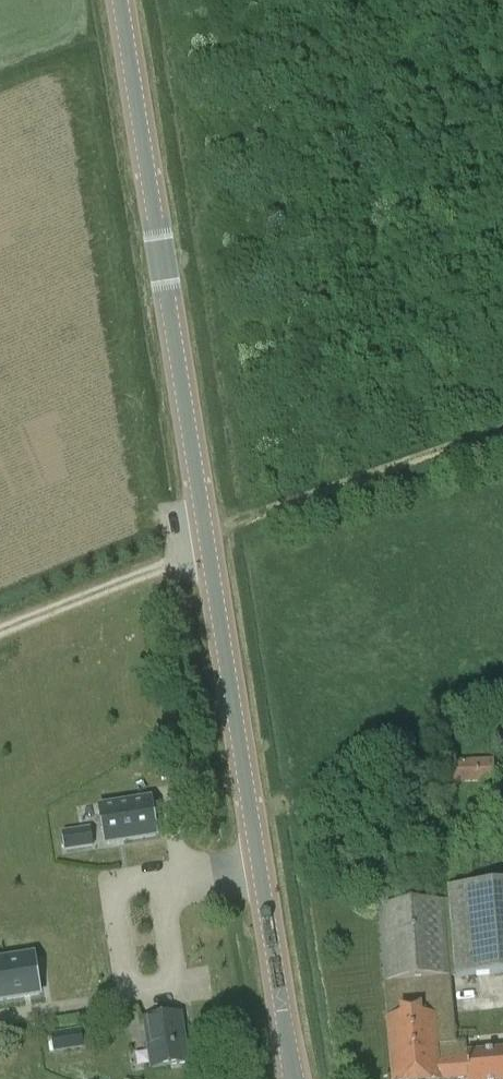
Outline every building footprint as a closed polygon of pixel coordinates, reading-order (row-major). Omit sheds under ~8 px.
[(453,784),(495,782),(495,759),(452,760),(453,784)] [(151,800),(101,807),(105,837),(123,834),(124,840),(130,839),(130,840),(156,836),(151,800)] [(91,829),(63,833),(66,850),(93,846),(91,829)] [(502,973),(502,883),(448,888),(456,977),(502,973)] [(469,1078),(502,1078),(502,1050),(467,1053),(466,1043),(458,1044),(446,900),(379,906),(387,1017),(392,1078),(468,1078),(469,1078)] [(0,961),(0,1001),(40,995),(38,980),(36,971),(27,972),(25,958),(0,961)] [(181,1013),(144,1019),(152,1069),(189,1063),(181,1013)] [(84,1047),(81,1030),(54,1034),(56,1052),(84,1047)]
